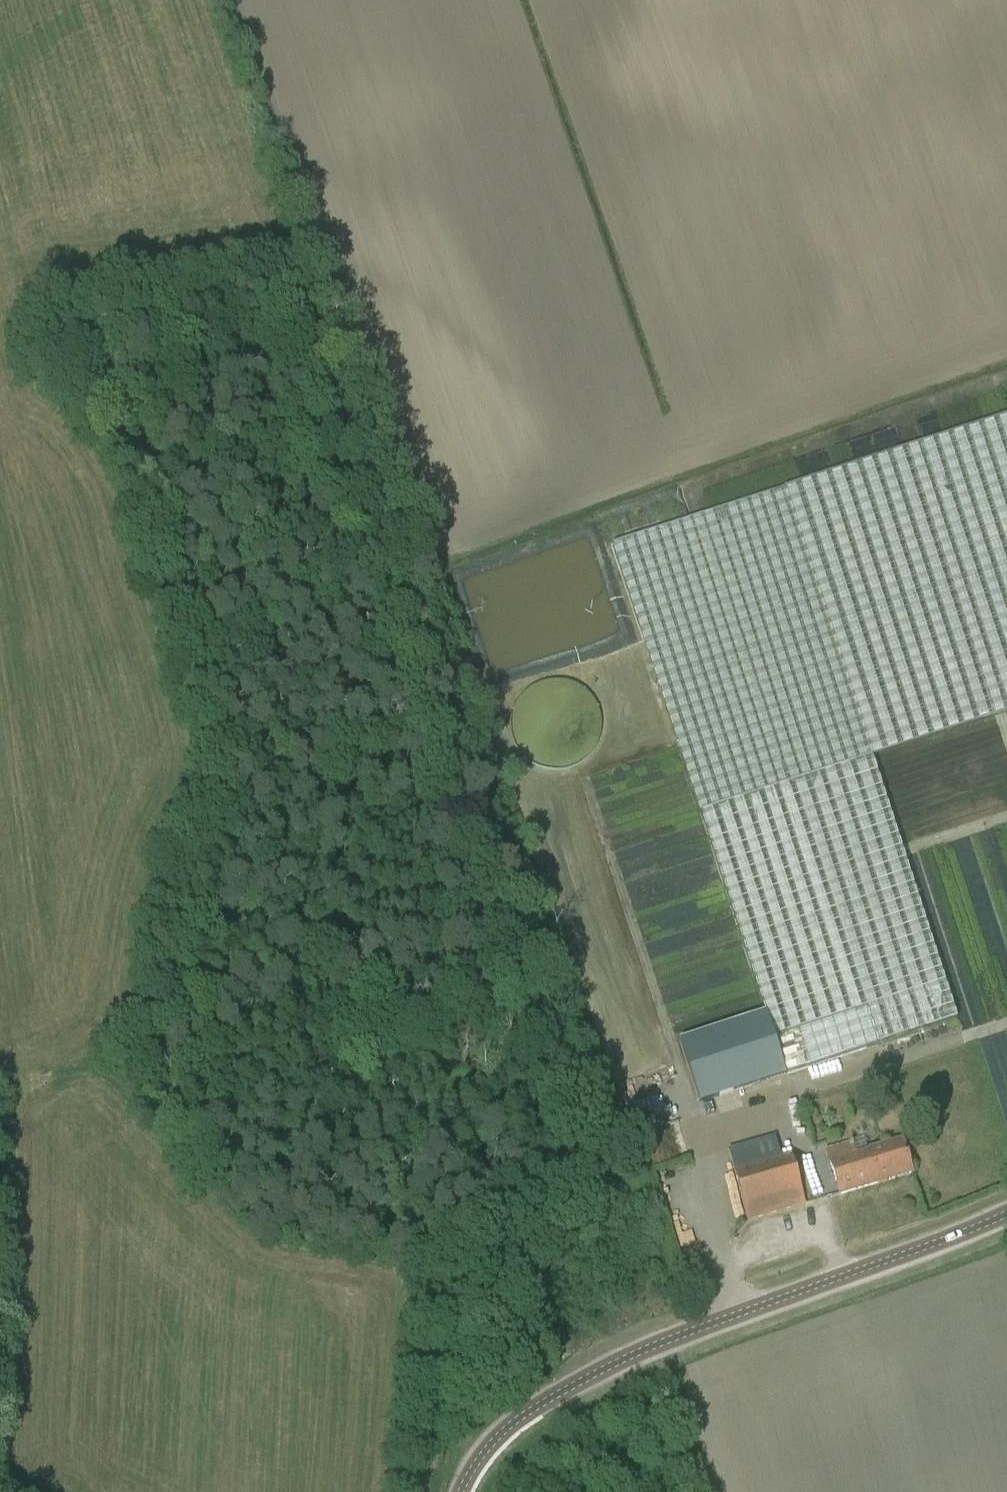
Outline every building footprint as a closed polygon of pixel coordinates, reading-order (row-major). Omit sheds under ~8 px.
[(678,747),(678,749),(589,778),(676,1043),(679,1042),(698,1104),(785,1076),(957,1020),(872,758),(1006,715),(1006,417),(612,545),(678,747)] [(794,1124),(807,1122),(809,1133),(820,1131),(816,1101),(792,1105),(794,1124)] [(791,1158),(782,1161),(776,1139),(728,1152),(748,1222),(805,1206),(791,1158)] [(912,1174),(906,1156),(902,1142),(868,1152),(864,1141),(827,1152),(840,1196),(912,1174)]
